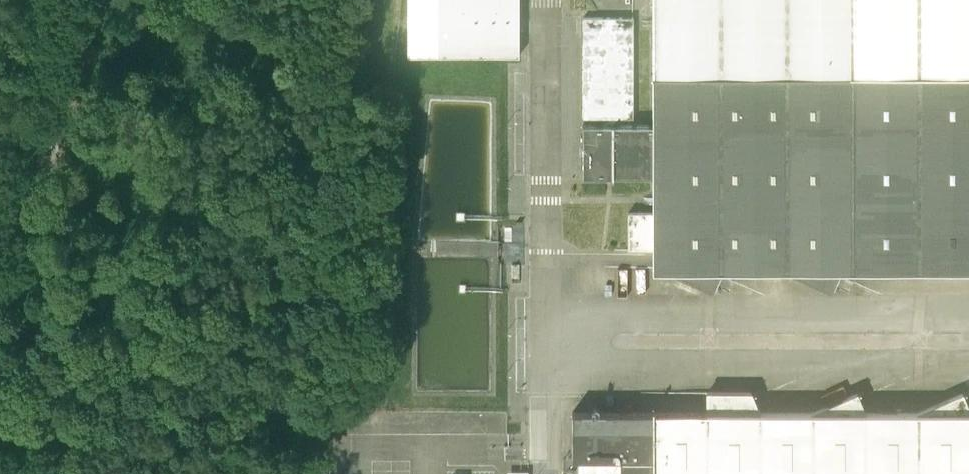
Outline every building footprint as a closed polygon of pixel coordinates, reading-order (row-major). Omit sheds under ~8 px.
[(519,0),(408,0),(408,55),(519,56),(519,0)] [(603,177),(652,177),(653,211),(629,211),(628,248),(653,248),(653,270),(669,270),(712,290),(722,270),(785,270),(831,290),(841,270),(968,270),(968,0),(652,0),(652,125),(583,125),(583,177),(603,177)] [(583,118),(603,118),(633,118),(633,17),(583,17),(583,118)] [(963,393),(919,412),(865,412),(857,393),(813,412),(760,412),(751,392),(708,392),(708,412),(572,412),(572,458),(585,458),(585,473),(968,473),(968,409),(963,393)]
